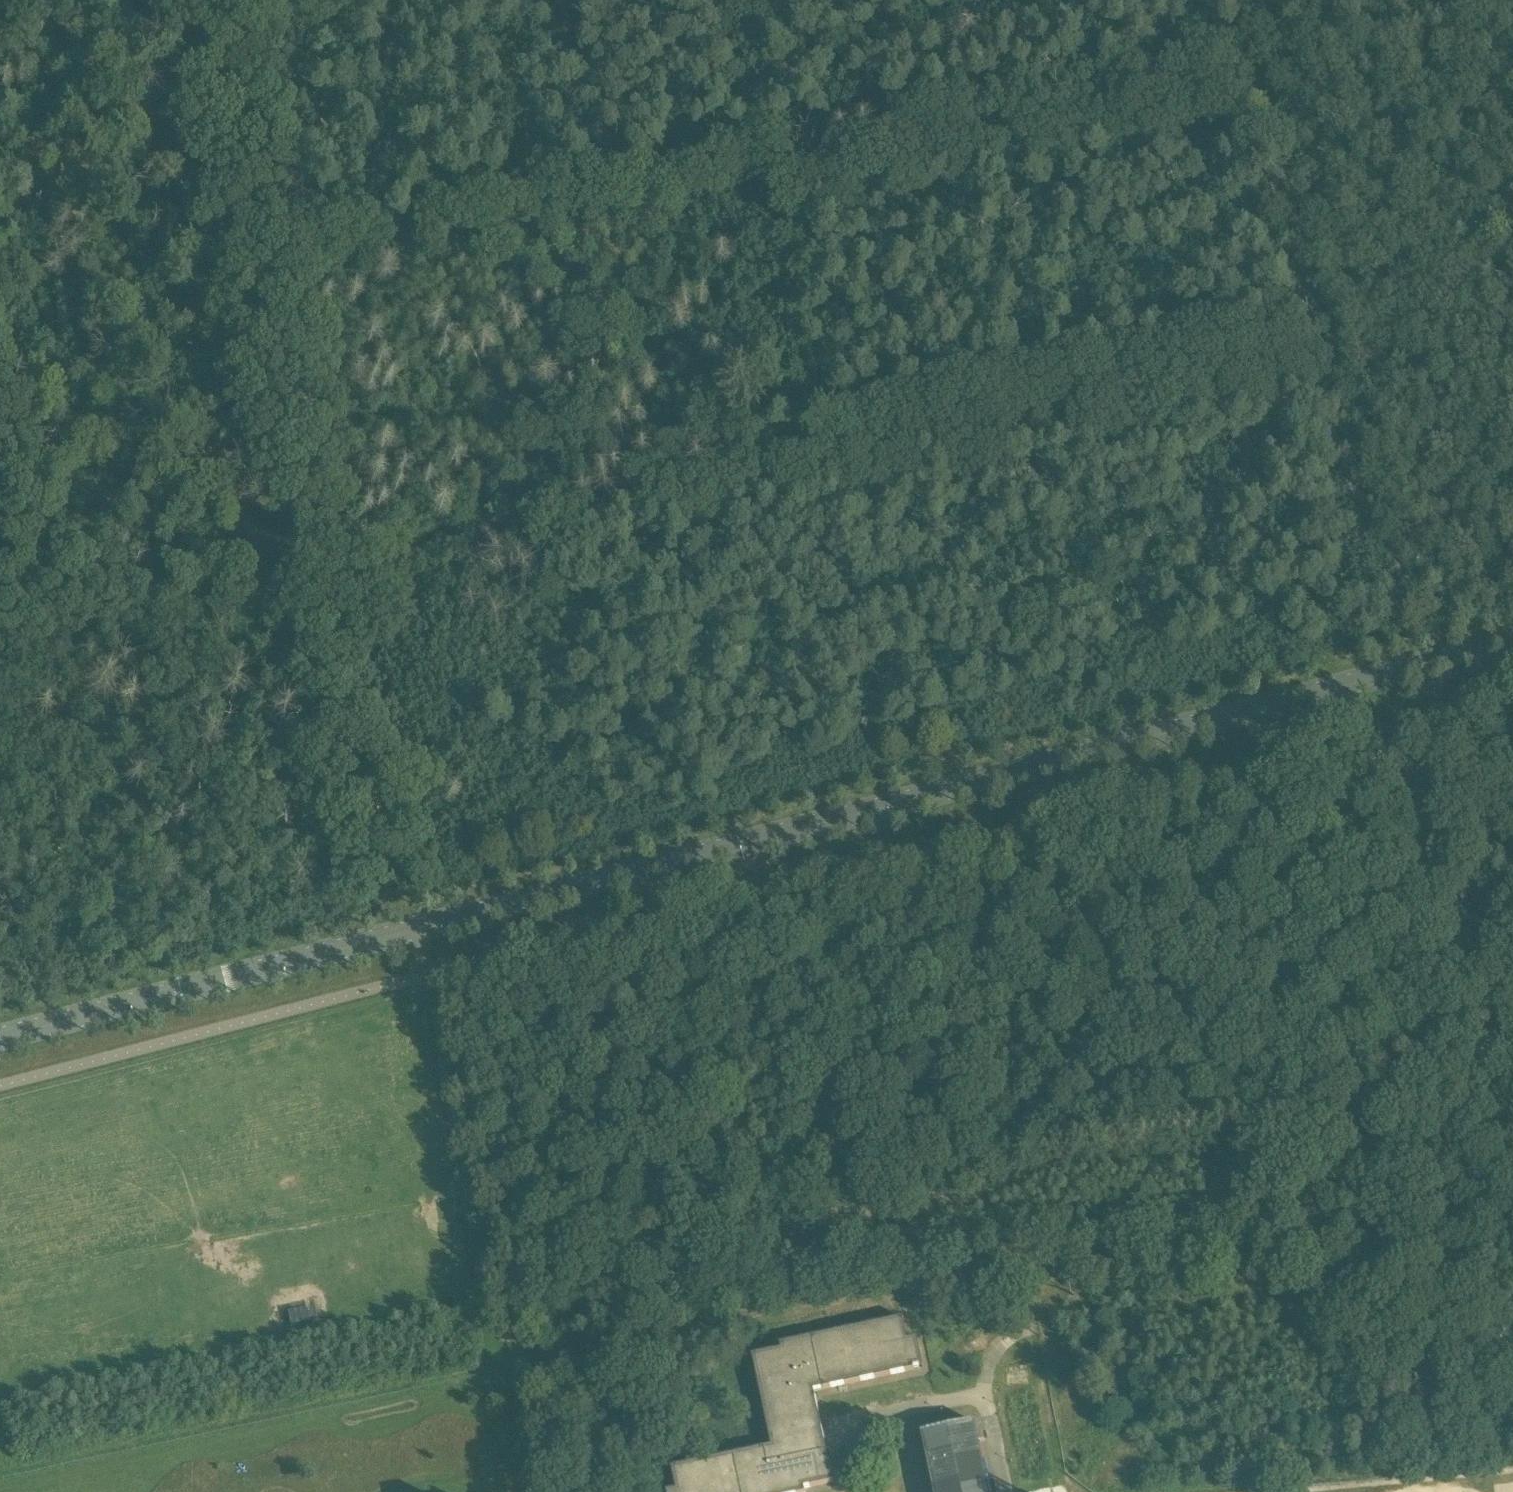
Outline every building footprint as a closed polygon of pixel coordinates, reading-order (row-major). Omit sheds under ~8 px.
[(821,1422),(814,1391),(914,1370),(914,1367),(922,1366),(923,1368),(924,1368),(917,1338),(909,1339),(904,1317),(781,1343),(782,1349),(753,1355),(773,1446),(671,1467),(676,1489),(666,1491),(667,1491),(805,1491),(805,1488),(834,1482),(827,1450),(821,1451),(818,1437),(821,1433),(818,1423),(821,1422)] [(978,1440),(975,1424),(976,1423),(975,1422),(921,1434),(922,1435),(923,1435),(935,1491),(989,1491),(978,1440)]
